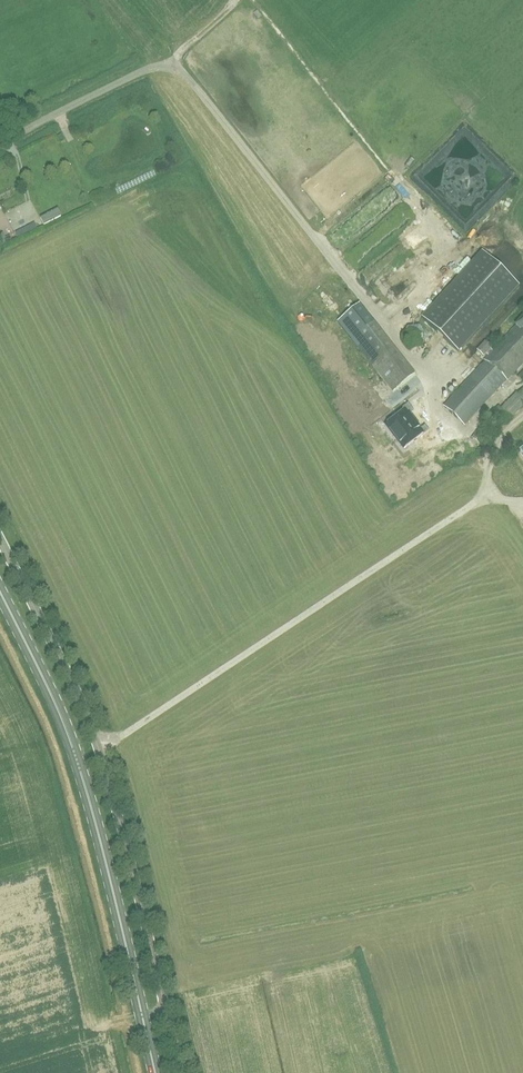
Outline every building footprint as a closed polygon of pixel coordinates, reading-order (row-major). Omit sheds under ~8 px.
[(102,128),(112,141),(119,135),(109,123),(102,128)] [(4,238),(2,235),(0,237),(0,246),(11,241),(9,236),(4,238)] [(458,352),(519,286),(483,252),(422,318),(458,352)] [(492,350),(490,348),(491,347),(485,342),(477,350),(483,356),(485,354),(488,357),(484,360),(485,361),(444,406),(465,425),(507,379),(507,380),(522,362),(522,317),(492,350)] [(351,339),(393,392),(415,375),(394,349),(373,322),(351,339)] [(427,336),(419,327),(407,328),(403,339),(410,349),(422,347),(427,336)] [(518,393),(517,392),(501,408),(498,406),(491,413),(502,425),(509,419),(510,420),(522,407),(522,388),(518,393)] [(414,413),(408,405),(403,410),(406,413),(388,431),(408,452),(425,434),(426,435),(430,431),(426,426),(421,430),(409,417),(414,413)] [(480,445),(488,434),(480,427),(472,438),(480,445)]
